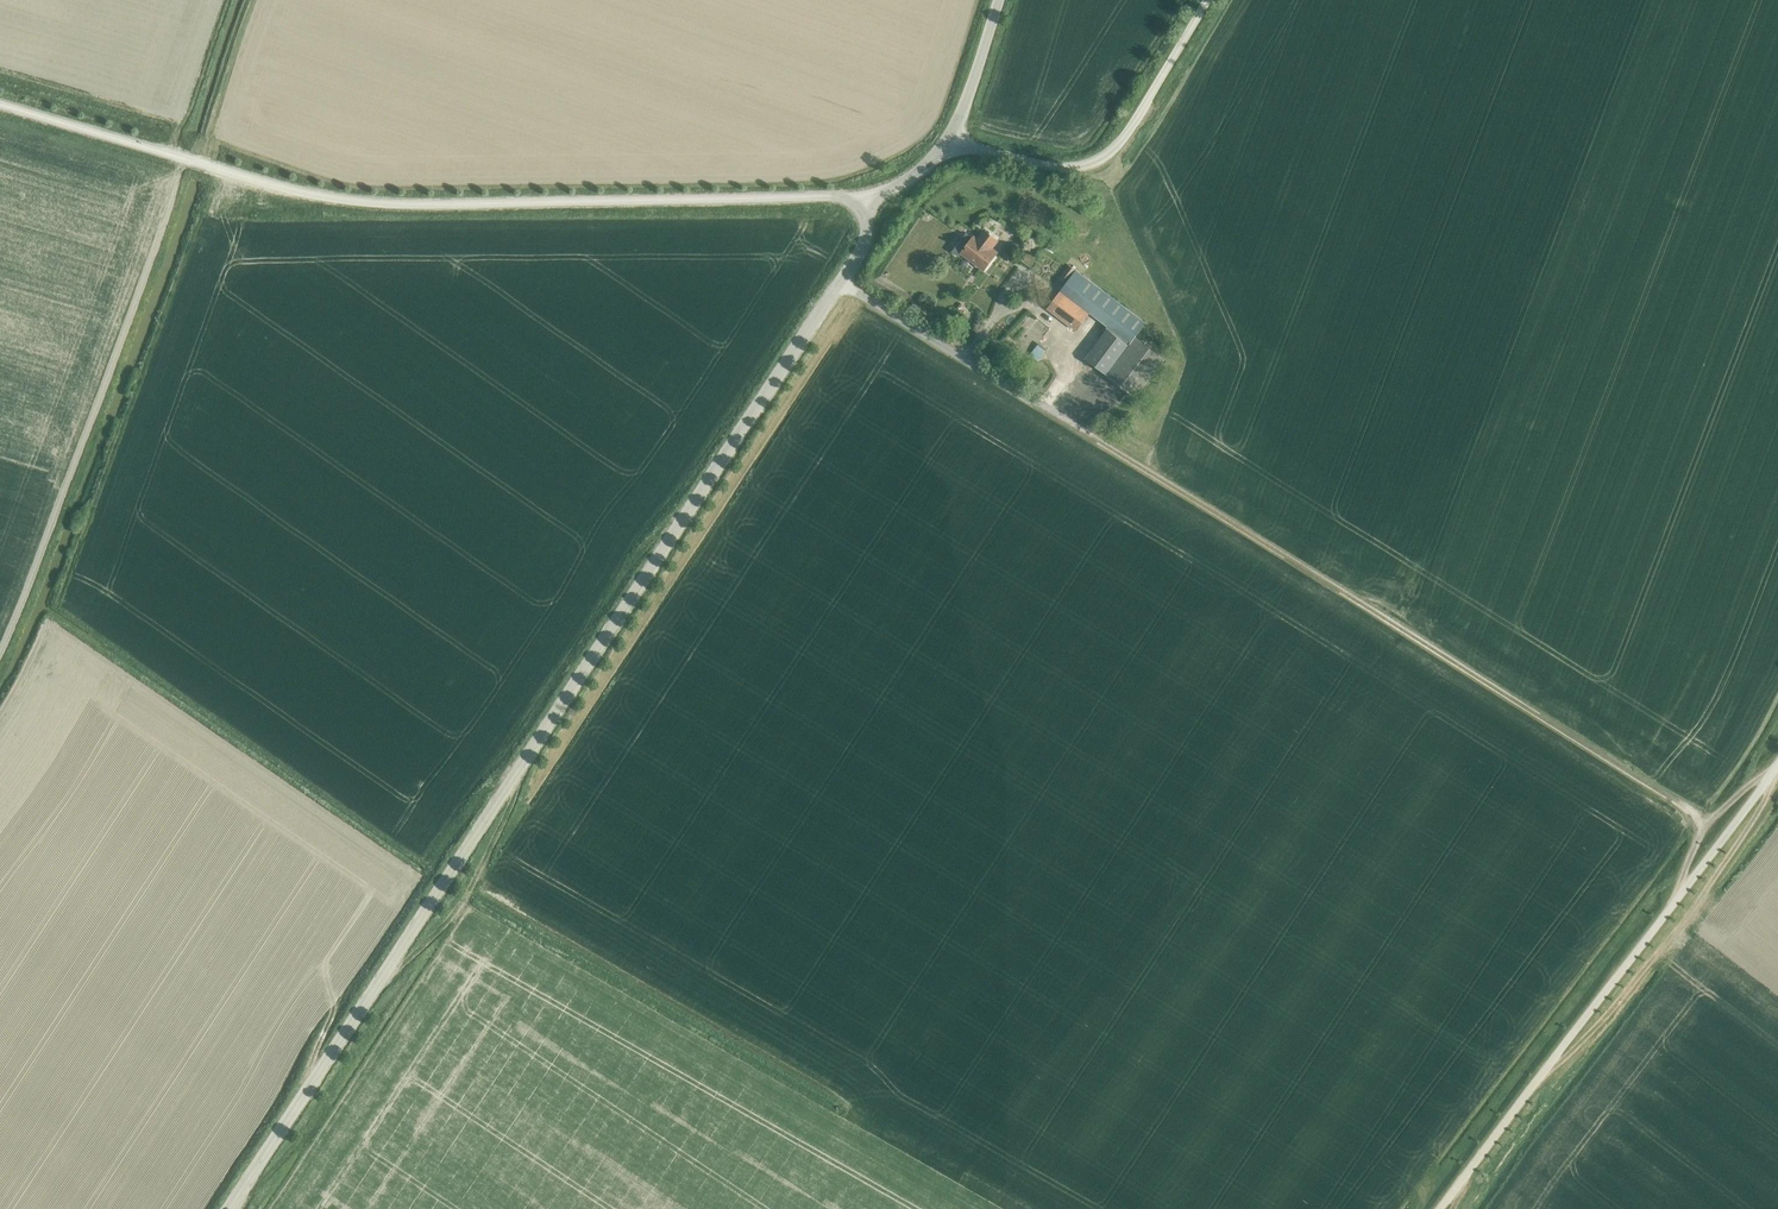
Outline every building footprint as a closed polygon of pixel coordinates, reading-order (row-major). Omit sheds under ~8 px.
[(996,240),(984,230),(977,240),(973,237),(971,240),(964,233),(951,251),(960,258),(963,253),(984,270),(995,254),(989,250),(996,240)] [(1085,358),(1124,387),(1136,397),(1164,359),(1135,336),(1145,323),(1069,265),(1059,278),(1066,283),(1047,308),(1076,331),(1090,313),(1109,327),(1085,358)]
